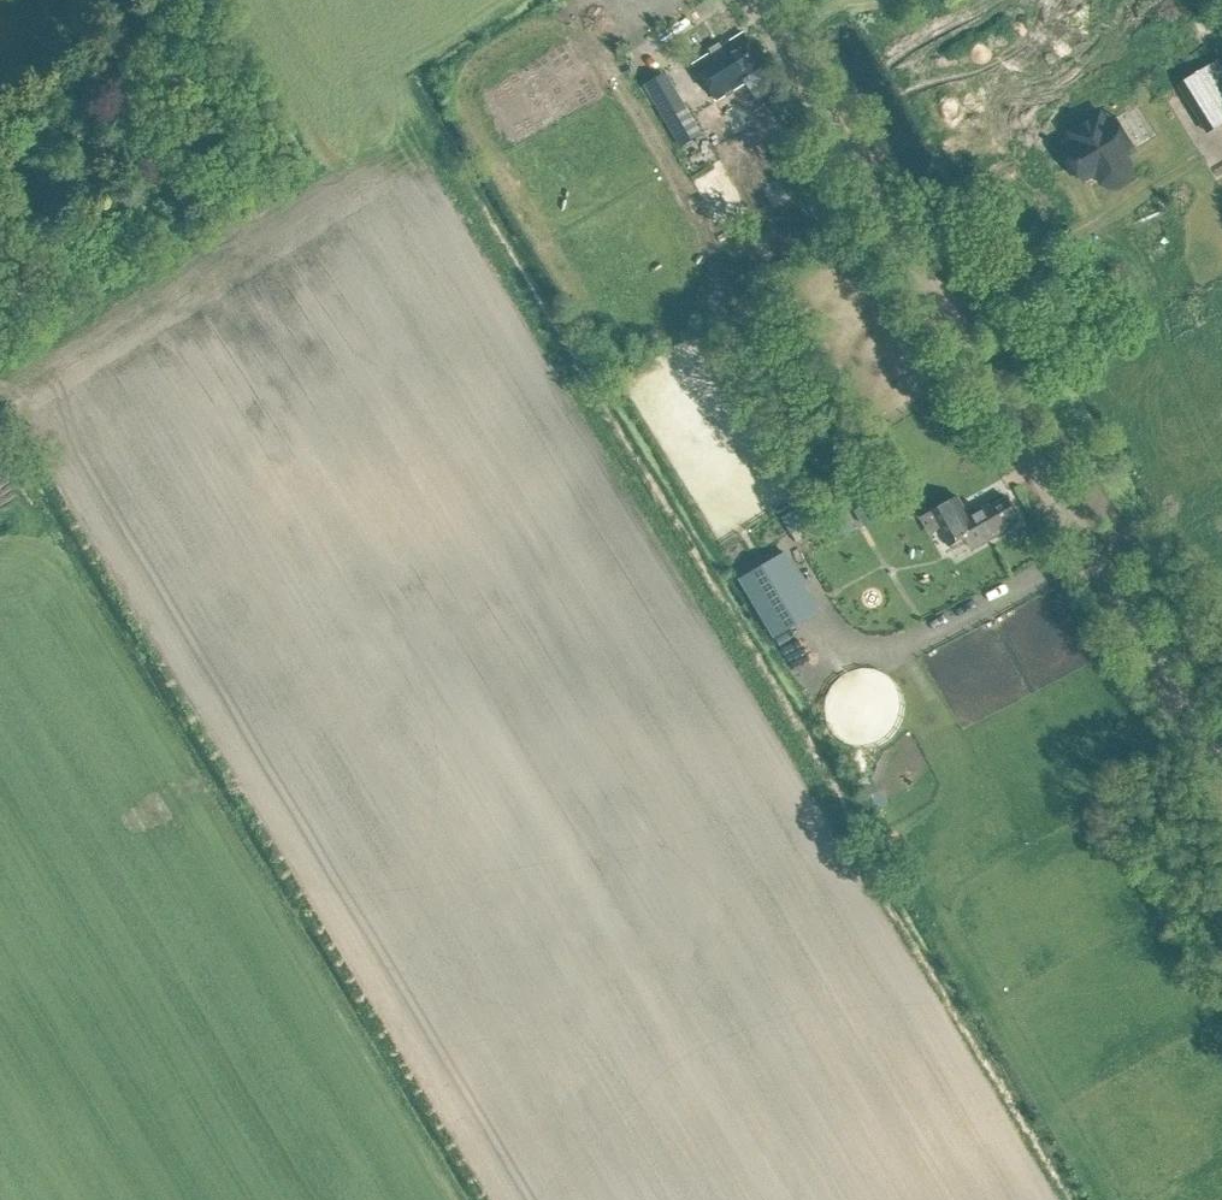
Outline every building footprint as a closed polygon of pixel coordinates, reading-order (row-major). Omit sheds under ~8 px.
[(775,90),(760,66),(764,63),(746,34),(696,66),(717,99),(745,81),(757,101),(775,90)] [(1221,124),(1221,61),(1221,59),(1177,85),(1206,134),(1221,124)] [(681,148),(704,135),(668,72),(645,85),(681,148)] [(1101,111),(1068,132),(1074,142),(1063,149),(1083,182),(1096,174),(1101,183),(1110,187),(1120,187),(1128,182),(1132,174),(1132,164),(1127,155),(1132,152),(1111,119),(1107,122),(1101,111)] [(968,515),(958,496),(920,516),(932,538),(942,527),(952,546),(966,538),(971,548),(1011,527),(1008,521),(1017,516),(1007,497),(983,510),(982,508),(968,515)] [(830,523),(816,498),(770,524),(784,549),(830,523)] [(883,515),(874,498),(855,510),(864,526),(883,515)] [(857,530),(848,514),(827,526),(836,542),(857,530)] [(775,638),(822,609),(786,550),(739,578),(775,638)] [(819,693),(826,707),(848,696),(841,682),(819,693)]
